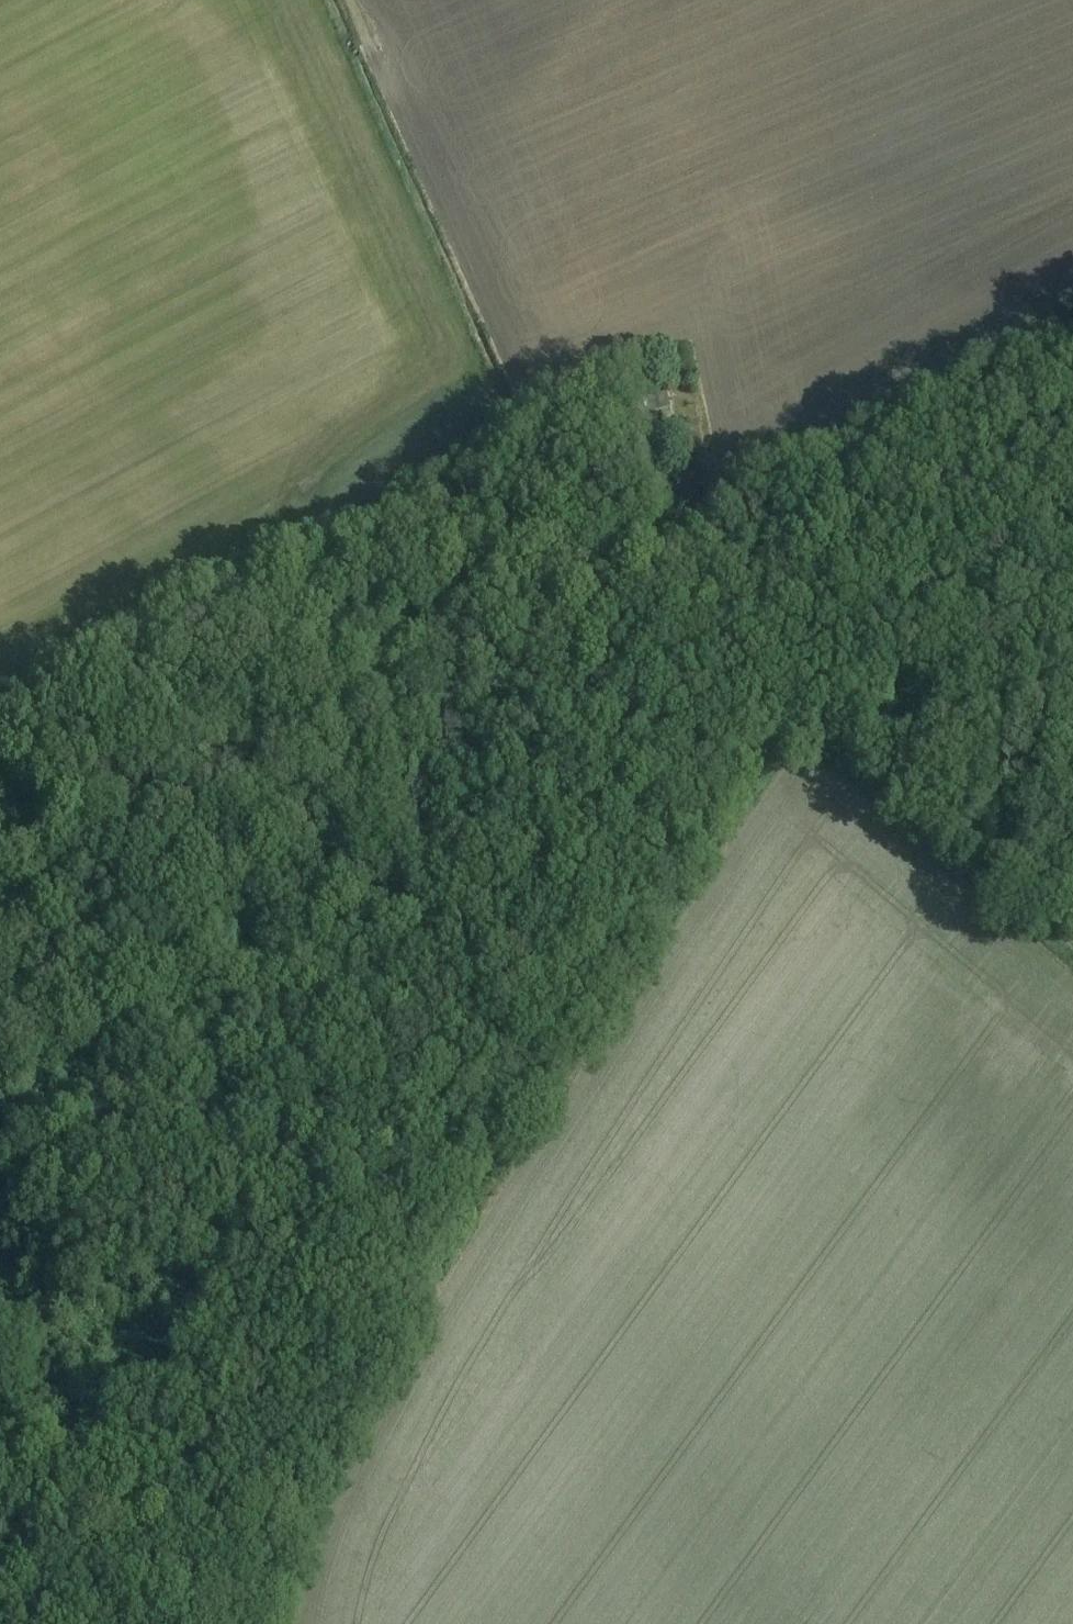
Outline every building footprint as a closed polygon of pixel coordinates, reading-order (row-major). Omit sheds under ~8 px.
[(664,386),(640,393),(646,415),(670,409),(664,386)]
